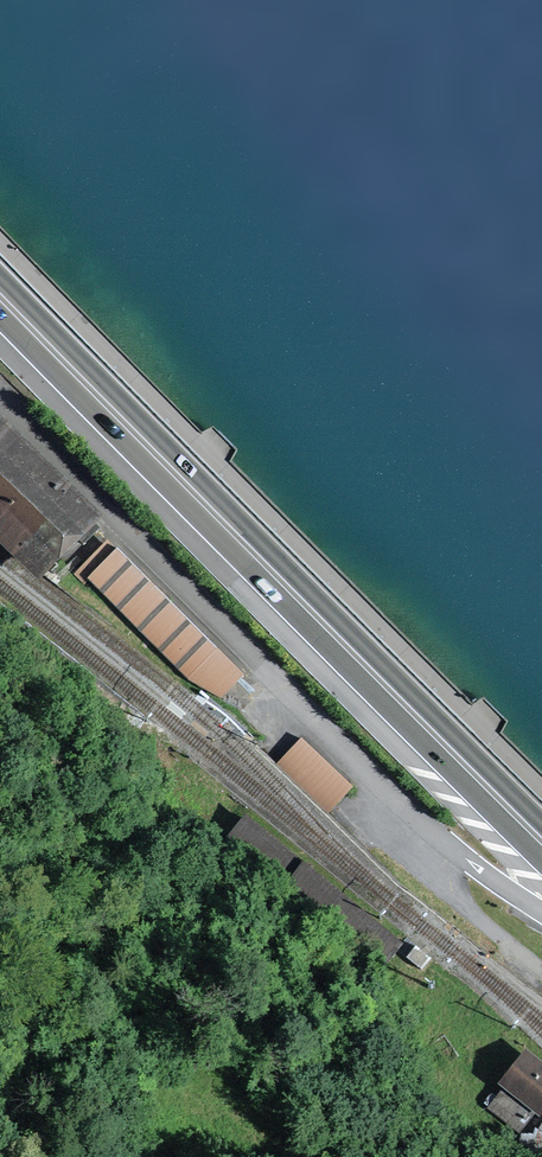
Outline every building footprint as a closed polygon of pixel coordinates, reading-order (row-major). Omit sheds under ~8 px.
[(96,529),(0,432),(0,533),(37,570),(73,535),(83,545),(96,529)] [(88,579),(189,680),(218,652),(118,550),(88,579)] [(352,788),(301,739),(276,766),(326,813),(352,788)] [(537,1107),(538,1108),(541,1103),(541,1070),(526,1057),(496,1098),(526,1121),(537,1107)]
